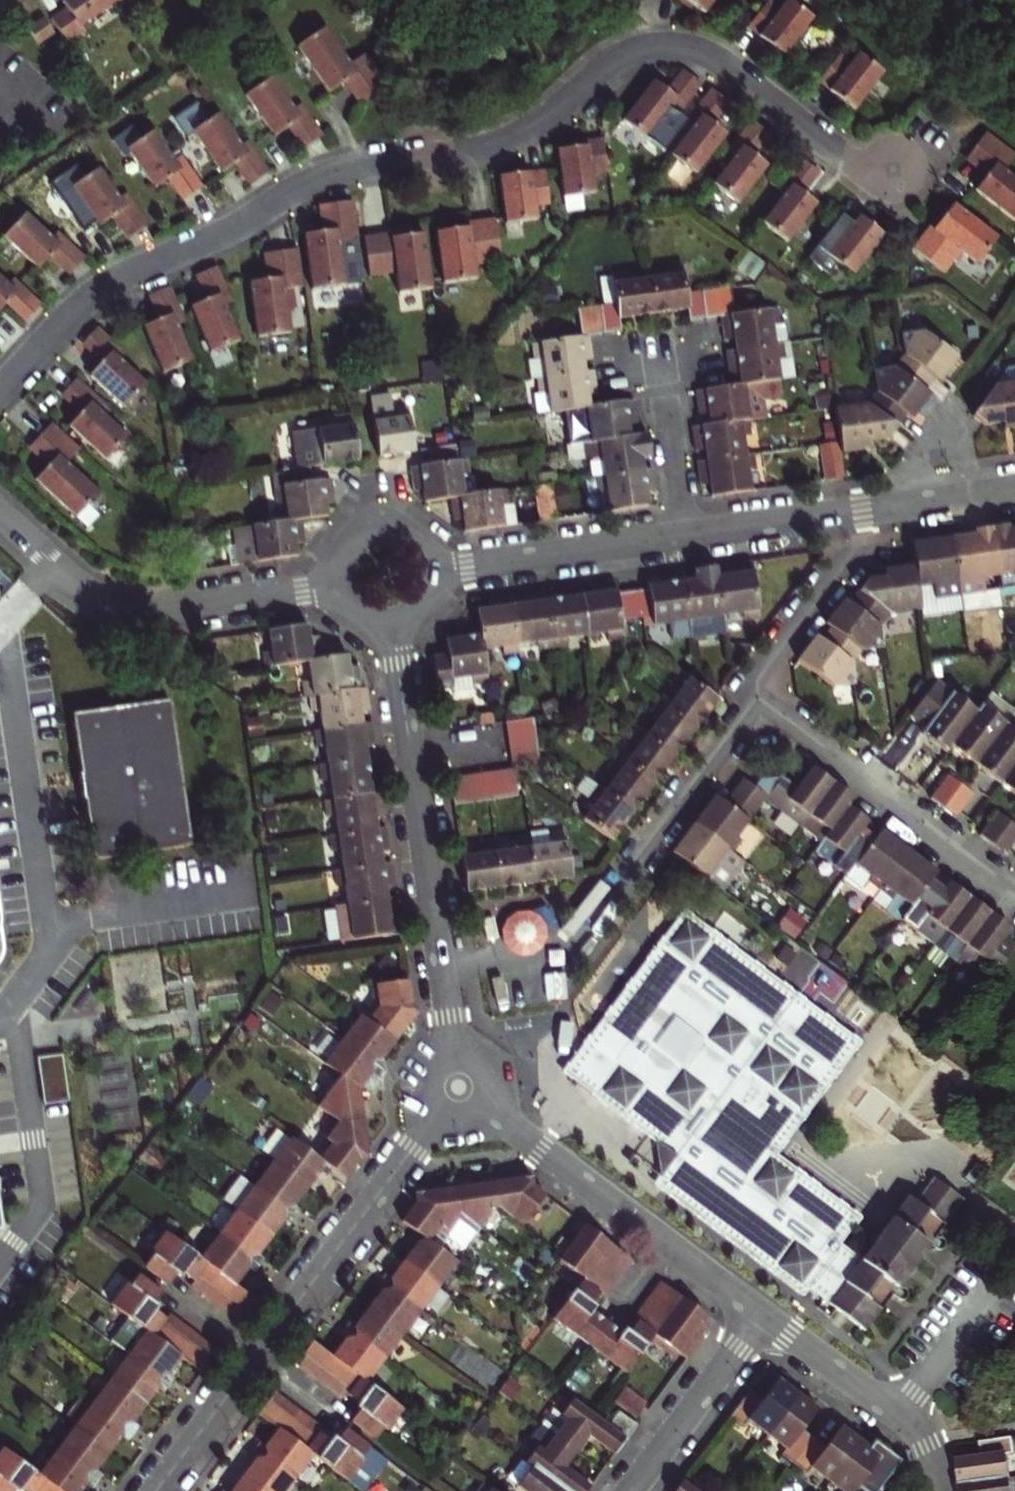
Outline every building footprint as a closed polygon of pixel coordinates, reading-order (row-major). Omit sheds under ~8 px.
[(68,7),(53,17),(69,42),(85,32),(81,25),(119,0),(63,0),(68,7)] [(765,36),(790,55),(819,17),(797,0),(794,0),(787,8),(776,0),(773,0),(756,21),(769,31),(765,36)] [(39,44),(55,33),(45,18),(29,28),(39,44)] [(769,31),(756,21),(753,26),(765,36),(769,31)] [(379,73),(365,53),(350,63),(326,27),(298,46),(329,92),(348,80),(363,102),(389,83),(379,73)] [(840,87),(836,92),(861,111),(891,73),(866,54),(858,64),(846,54),(828,77),(840,87)] [(686,68),(670,89),(675,93),(692,72),(686,68)] [(675,93),(670,89),(657,78),(625,117),(650,137),(675,107),(682,113),(705,83),(692,72),(675,93)] [(824,83),(836,92),(840,87),(828,77),(824,83)] [(299,102),(293,106),(285,111),(264,81),(238,98),(267,140),(292,123),(307,145),(322,134),(299,102)] [(700,122),(675,153),(700,171),(731,132),(719,123),(714,119),(730,99),(716,88),(693,117),(700,122)] [(735,102),(730,99),(714,119),(719,123),(735,102)] [(245,136),(239,140),(232,145),(212,116),(186,134),(214,175),(239,159),(254,181),(269,170),(245,136)] [(739,155),(719,182),(744,201),(772,165),(759,155),(755,151),(771,131),(757,119),(733,150),(739,155)] [(187,194),(202,184),(181,152),(166,162),(145,131),(120,149),(148,190),(172,172),(187,194)] [(776,135),(771,131),(755,151),(759,155),(776,135)] [(1014,164),(1014,153),(990,133),(971,158),(991,174),(978,191),(1014,220),(1014,178),(1008,173),(1014,164)] [(578,142),(578,147),(608,143),(607,138),(578,142)] [(600,193),(599,180),(597,175),(612,173),(608,143),(578,147),(562,149),(568,197),(600,193)] [(823,205),(810,195),(804,191),(821,169),(807,159),(783,190),(788,193),(767,221),(794,242),(823,205)] [(124,190),(117,194),(110,199),(90,169),(65,186),(91,227),(117,210),(131,231),(146,221),(124,190)] [(826,174),(821,169),(804,191),(810,195),(826,174)] [(536,181),(535,174),(535,173),(503,177),(510,227),(541,222),(540,209),(555,207),(551,179),(536,181)] [(536,181),(551,179),(550,173),(535,174),(536,181)] [(327,230),(319,231),(305,233),(311,288),(345,284),(339,239),(357,237),(352,199),(323,203),(327,230)] [(316,203),(319,231),(327,230),(323,203),(316,203)] [(935,230),(918,252),(946,274),(962,253),(979,266),(1000,239),(955,204),(935,230)] [(84,253),(55,226),(43,239),(14,212),(0,227),(0,242),(28,268),(48,246),(71,267),(84,253)] [(857,223),(847,214),(842,219),(853,228),(857,223)] [(863,215),(857,223),(853,228),(842,219),(818,248),(829,258),(832,254),(856,274),(887,235),(863,215)] [(472,219),(472,226),(494,223),(494,217),(472,219)] [(494,223),(472,226),(436,230),(442,281),(480,276),(478,263),(499,260),(494,223)] [(918,252),(935,230),(931,227),(914,249),(918,252)] [(363,240),(395,236),(394,231),(362,236),(363,240)] [(395,236),(363,240),(368,275),(400,271),(403,292),(430,289),(423,233),(395,236)] [(272,280),(266,281),(250,282),(256,338),(289,334),(284,290),(302,288),(297,250),(269,253),(272,280)] [(272,280),(269,253),(263,254),(266,281),(272,280)] [(668,273),(650,276),(655,312),(690,307),(692,319),(707,317),(704,290),(688,292),(684,261),(666,263),(668,273)] [(210,349),(238,337),(225,303),(232,301),(217,265),(202,271),(212,296),(205,298),(191,304),(210,349)] [(655,312),(650,276),(633,279),(631,268),(613,271),(618,303),(601,306),(605,332),(622,329),(620,318),(655,312)] [(212,296),(202,271),(196,274),(205,298),(212,296)] [(5,280),(0,285),(0,295),(2,293),(26,315),(38,301),(10,275),(5,280)] [(162,316),(156,318),(142,324),(161,371),(191,360),(176,322),(182,319),(168,285),(153,291),(162,316)] [(734,315),(731,286),(704,290),(707,317),(724,315),(723,318),(727,340),(736,339),(737,351),(791,343),(788,326),(783,326),(781,308),(734,315)] [(146,294),(156,318),(162,316),(153,291),(146,294)] [(538,380),(587,372),(585,360),(594,359),(591,333),(605,332),(601,306),(581,309),(585,337),(533,344),(536,358),(530,359),(533,381),(538,380)] [(103,354),(98,359),(87,371),(122,404),(144,381),(118,356),(124,349),(96,323),(83,336),(103,354)] [(903,356),(895,368),(926,391),(935,378),(939,381),(956,357),(921,331),(900,334),(903,356)] [(103,354),(83,336),(79,340),(98,359),(103,354)] [(791,343),(737,351),(728,353),(731,374),(741,373),(742,385),(781,379),(797,377),(792,343),(791,343)] [(1010,368),(1002,379),(1003,386),(996,387),(973,418),(984,426),(999,425),(1001,431),(1014,429),(1014,367),(1010,368)] [(895,368),(875,370),(878,392),(868,406),(898,428),(907,415),(911,418),(929,393),(926,391),(895,368)] [(596,371),(587,372),(538,380),(543,413),(553,412),(592,406),(590,394),(599,393),(596,371)] [(105,458),(127,435),(97,407),(102,402),(75,375),(62,389),(82,407),(77,413),(67,423),(105,458)] [(742,385),(706,390),(698,391),(701,414),(709,413),(711,425),(751,420),(767,417),(764,399),(784,397),(781,379),(742,385)] [(57,394),(77,413),(82,407),(62,389),(57,394)] [(390,394),(372,397),(380,456),(415,451),(409,406),(392,408),(390,394)] [(573,444),(632,436),(630,424),(640,423),(637,400),(592,406),(553,412),(558,446),(573,444)] [(866,404),(836,408),(840,442),(842,452),(862,449),(862,442),(890,438),(898,428),(868,406),(866,404)] [(360,458),(354,413),(297,421),(305,466),(311,465),(355,460),(360,458)] [(753,434),(751,420),(711,425),(695,427),(697,450),(706,449),(708,460),(746,455),(744,436),(753,434)] [(49,461),(46,465),(35,476),(76,516),(99,493),(66,461),(78,448),(50,422),(30,442),(49,461)] [(590,457),(593,477),(597,477),(647,469),(645,457),(653,455),(649,433),(632,436),(573,444),(575,459),(590,457)] [(49,461),(30,442),(26,446),(46,465),(49,461)] [(840,442),(819,445),(824,480),(845,477),(842,452),(840,442)] [(429,448),(431,464),(458,461),(456,445),(429,448)] [(759,470),(756,454),(746,455),(708,460),(699,462),(701,484),(711,483),(713,496),(752,490),(749,471),(759,470)] [(458,461),(431,464),(414,467),(417,489),(424,489),(426,502),(453,498),(466,496),(463,476),(473,474),(471,459),(458,461)] [(286,485),(314,482),(311,465),(305,466),(283,469),(286,485)] [(605,511),(651,505),(649,493),(658,492),(655,468),(647,469),(597,477),(600,492),(602,491),(605,511)] [(332,479),(314,482),(286,485),(273,487),(276,502),(285,501),(288,521),(302,519),(329,515),(328,503),(335,501),(332,479)] [(554,483),(539,485),(544,520),(559,518),(554,483)] [(510,490),(466,496),(453,498),(457,520),(464,519),(466,531),(521,523),(518,503),(513,504),(510,490)] [(302,519),(288,521),(260,525),(235,529),(238,546),(230,547),(233,564),(300,555),(297,543),(306,541),(302,519)] [(999,577),(1013,575),(1014,588),(1014,528),(1008,529),(1009,542),(994,543),(999,577)] [(999,577),(994,543),(979,545),(977,534),(953,537),(961,596),(963,611),(1003,606),(1001,590),(985,593),(983,579),(999,577)] [(953,537),(913,543),(916,566),(919,588),(933,586),(935,599),(961,596),(953,537)] [(730,573),(718,575),(724,621),(745,618),(746,620),(762,618),(753,562),(730,565),(730,573)] [(869,579),(859,592),(889,615),(922,610),(919,588),(916,566),(885,569),(886,577),(869,579)] [(683,579),(691,636),(692,638),(726,633),(724,621),(718,575),(716,567),(694,570),(695,578),(683,579)] [(649,584),(650,589),(653,614),(655,623),(673,621),(676,638),(691,636),(683,579),(682,572),(659,575),(660,583),(649,584)] [(594,593),(582,594),(587,634),(606,631),(607,640),(623,638),(621,619),(617,594),(615,581),(592,585),(594,593)] [(545,592),(554,649),(569,647),(568,636),(587,634),(582,594),(571,596),(570,588),(545,592)] [(650,589),(634,591),(637,617),(653,614),(650,589)] [(634,591),(617,594),(621,619),(637,617),(634,591)] [(524,603),(512,605),(519,651),(537,649),(538,651),(554,649),(545,592),(523,595),(524,603)] [(831,627),(862,651),(882,647),(879,628),(889,615),(859,592),(850,604),(844,600),(826,624),(831,627)] [(481,626),(487,671),(521,666),(519,651),(512,605),(511,597),(488,600),(489,608),(477,610),(479,611),(481,626)] [(263,651),(265,667),(310,661),(322,659),(319,636),(309,638),(307,625),(270,630),(272,649),(263,651)] [(476,685),(489,683),(487,671),(481,626),(459,630),(461,639),(446,641),(448,656),(433,658),(438,691),(454,689),(457,691),(473,689),(476,685)] [(817,636),(798,661),(834,687),(855,685),(852,663),(862,651),(831,627),(822,640),(817,636)] [(311,696),(363,689),(359,666),(350,667),(349,655),(322,659),(310,661),(312,679),(303,680),(305,698),(311,696)] [(677,693),(667,706),(696,728),(718,700),(680,671),(669,686),(677,693)] [(323,709),(325,730),(365,723),(363,711),(371,710),(368,688),(363,689),(311,696),(313,711),(323,709)] [(946,752),(950,747),(977,711),(954,693),(945,704),(928,691),(910,716),(927,728),(923,735),(946,752)] [(658,720),(647,734),(676,756),(696,728),(667,706),(659,700),(649,714),(658,720)] [(975,765),(1006,723),(981,705),(977,711),(950,747),(975,765)] [(174,709),(75,723),(86,799),(96,869),(195,855),(174,709)] [(507,722),(509,738),(537,734),(534,718),(507,722)] [(330,764),(370,758),(368,745),(376,743),(373,722),(365,723),(325,730),(315,731),(317,744),(326,743),(330,764)] [(1014,766),(1014,730),(1006,723),(975,765),(1001,784),(1014,766)] [(636,748),(625,763),(655,784),(676,756),(647,734),(638,728),(627,741),(636,748)] [(511,754),(539,750),(537,734),(509,738),(511,754)] [(513,768),(517,770),(531,768),(541,767),(539,750),(511,754),(513,768)] [(332,779),(335,800),(375,794),(373,782),(381,781),(378,757),(370,758),(330,764),(320,765),(322,781),(332,779)] [(605,791),(634,812),(655,784),(625,763),(617,757),(608,769),(616,776),(605,791)] [(814,766),(798,787),(783,776),(768,797),(764,802),(801,829),(835,782),(814,766)] [(1001,784),(1014,794),(1014,766),(1001,784)] [(513,768),(498,770),(502,798),(519,795),(517,770),(513,768)] [(498,770),(482,773),(486,800),(489,800),(502,798),(498,770)] [(467,775),(471,802),(486,800),(482,773),(467,775)] [(948,774),(930,798),(942,808),(961,784),(948,774)] [(471,802),(467,775),(450,777),(455,805),(471,802)] [(783,776),(762,779),(755,788),(768,797),(783,776)] [(735,792),(758,810),(764,802),(768,797),(755,788),(744,780),(735,792)] [(855,797),(835,782),(801,829),(821,843),(823,841),(849,806),(855,797)] [(594,805),(584,818),(614,840),(634,812),(605,791),(596,784),(586,798),(594,805)] [(961,784),(942,808),(955,817),(973,793),(961,784)] [(750,821),(758,810),(735,792),(726,804),(750,821)] [(340,835),(379,828),(378,817),(386,816),(383,793),(375,794),(335,800),(325,801),(327,816),(337,815),(340,835)] [(695,825),(735,854),(744,842),(738,838),(750,821),(726,804),(716,797),(695,825)] [(863,829),(869,821),(849,806),(823,841),(844,856),(845,854),(857,863),(875,838),(863,829)] [(998,812),(980,836),(993,845),(1011,821),(998,812)] [(993,845),(1005,854),(1014,841),(1014,824),(1011,821),(993,845)] [(695,825),(674,852),(682,858),(707,877),(720,861),(726,866),(735,854),(695,825)] [(340,835),(330,836),(332,849),(342,849),(345,869),(384,864),(383,852),(391,851),(387,827),(379,828),(340,835)] [(550,843),(532,845),(537,881),(571,876),(565,829),(548,832),(550,843)] [(881,830),(875,838),(857,863),(846,877),(862,889),(868,882),(880,891),(910,851),(881,830)] [(496,850),(502,886),(537,881),(532,845),(530,834),(513,836),(515,848),(496,850)] [(502,886),(496,850),(495,840),(478,842),(479,853),(462,855),(467,891),(502,886)] [(939,872),(910,851),(880,891),(891,900),(885,910),(889,914),(896,919),(903,920),(939,872)] [(345,869),(336,871),(338,885),(347,883),(350,904),(389,898),(387,885),(395,884),(392,862),(384,864),(345,869)] [(945,890),(933,880),(903,920),(900,923),(933,947),(933,946),(971,896),(951,882),(945,890)] [(873,900),(885,910),(891,900),(880,891),(873,900)] [(992,912),(971,896),(933,946),(954,962),(992,912)] [(350,904),(337,906),(342,940),(394,933),(392,921),(400,919),(397,897),(389,898),(350,904)] [(866,1330),(893,1295),(893,1297),(896,1301),(900,1303),(904,1302),(906,1300),(907,1296),(906,1292),(903,1289),(899,1288),(930,1247),(932,1251),(935,1252),(939,1252),(942,1249),(943,1246),(941,1242),(938,1240),(934,1241),(946,1226),(964,1201),(932,1178),(913,1202),(909,1198),(862,1260),(841,1244),(860,1218),(776,1154),(861,1042),(686,911),(592,1038),(598,1043),(585,1061),(587,1078),(605,1092),(600,1098),(648,1135),(656,1141),(657,1154),(670,1163),(659,1176),(666,1181),(661,1187),(798,1290),(803,1282),(810,1287),(866,1330)] [(1005,935),(1012,927),(992,912),(954,962),(974,977),(983,965),(1005,935)] [(983,965),(995,974),(1014,947),(1014,942),(1005,935),(983,965)] [(366,1017),(395,1039),(414,1015),(409,980),(377,985),(380,1006),(374,1007),(366,1017)] [(385,1068),(390,1061),(383,1056),(395,1039),(366,1017),(361,1013),(343,1036),(385,1068)] [(341,1073),(360,1087),(371,1071),(378,1076),(385,1068),(343,1036),(325,1060),(341,1073)] [(566,1072),(600,1098),(605,1092),(587,1078),(585,1061),(598,1043),(592,1038),(566,1072)] [(68,1102),(61,1054),(37,1057),(43,1104),(68,1102)] [(361,1098),(360,1087),(341,1073),(318,1104),(334,1116),(340,1121),(363,1117),(363,1113),(370,1111),(369,1097),(361,1098)] [(368,1148),(363,1117),(340,1121),(334,1116),(322,1134),(330,1140),(319,1155),(333,1166),(347,1177),(359,1160),(368,1148)] [(276,1123),(258,1147),(274,1159),(309,1185),(321,1170),(326,1174),(333,1166),(319,1155),(276,1123)] [(359,1160),(370,1160),(368,1148),(359,1160)] [(634,1154),(628,1162),(635,1168),(641,1160),(634,1154)] [(670,1163),(657,1154),(659,1176),(670,1163)] [(255,1183),(296,1215),(302,1208),(296,1203),(309,1185),(274,1159),(255,1183)] [(458,1210),(465,1215),(480,1226),(497,1204),(493,1182),(484,1184),(482,1176),(464,1178),(465,1186),(455,1188),(458,1210)] [(659,1176),(655,1182),(661,1187),(666,1181),(659,1176)] [(497,1204),(519,1221),(541,1191),(522,1177),(493,1182),(497,1204)] [(291,1222),(296,1215),(255,1183),(238,1206),(273,1233),(285,1218),(291,1222)] [(451,1233),(465,1215),(458,1210),(455,1188),(424,1192),(416,1202),(403,1220),(417,1230),(431,1241),(442,1227),(451,1233)] [(415,1193),(416,1202),(424,1192),(415,1193)] [(273,1233),(238,1206),(219,1230),(261,1261),(267,1255),(261,1250),(273,1233)] [(580,1230),(562,1253),(558,1258),(582,1278),(592,1266),(600,1254),(622,1270),(631,1258),(579,1219),(574,1226),(580,1230)] [(145,1264),(168,1281),(176,1271),(181,1274),(184,1270),(195,1279),(208,1261),(200,1256),(165,1230),(149,1252),(153,1254),(145,1264)] [(203,1293),(215,1302),(232,1279),(236,1283),(250,1264),(256,1268),(261,1261),(219,1230),(200,1256),(208,1261),(220,1271),(203,1293)] [(416,1245),(406,1259),(441,1285),(459,1261),(431,1241),(417,1230),(410,1240),(416,1245)] [(600,1254),(592,1266),(612,1282),(622,1270),(600,1254)] [(441,1285),(406,1259),(392,1277),(386,1272),(381,1278),(423,1309),(441,1285)] [(220,1271),(208,1261),(195,1279),(191,1284),(203,1293),(220,1271)] [(612,1282),(592,1266),(582,1278),(600,1292),(603,1295),(612,1282)] [(155,1300),(162,1289),(139,1272),(132,1282),(129,1279),(113,1301),(131,1314),(155,1332),(167,1315),(156,1308),(159,1303),(155,1300)] [(381,1292),(370,1306),(406,1333),(423,1309),(381,1278),(375,1287),(381,1292)] [(592,1303),(600,1292),(582,1278),(548,1323),(585,1351),(608,1322),(593,1311),(596,1306),(592,1303)] [(228,1312),(245,1289),(236,1283),(232,1279),(215,1302),(228,1312)] [(661,1281),(652,1293),(674,1310),(683,1298),(661,1281)] [(798,1290),(804,1295),(810,1287),(803,1282),(798,1290)] [(257,1298),(245,1289),(228,1312),(240,1321),(257,1298)] [(674,1310),(652,1293),(643,1305),(665,1322),(674,1310)] [(656,1334),(651,1340),(675,1358),(679,1353),(686,1359),(709,1329),(702,1324),(707,1316),(683,1298),(674,1310),(665,1322),(656,1334)] [(656,1334),(665,1322),(643,1305),(634,1318),(638,1322),(656,1334)] [(346,1325),(388,1356),(406,1333),(370,1306),(357,1323),(351,1318),(346,1325)] [(168,1342),(182,1323),(169,1313),(167,1315),(155,1332),(168,1342)] [(193,1331),(182,1323),(168,1342),(155,1332),(131,1314),(112,1339),(128,1351),(170,1383),(176,1375),(169,1370),(182,1353),(179,1350),(193,1331)] [(622,1379),(651,1340),(656,1334),(638,1322),(630,1332),(625,1329),(622,1333),(608,1322),(585,1351),(622,1379)] [(346,1337),(334,1356),(338,1359),(320,1381),(332,1391),(349,1367),(361,1377),(368,1382),(388,1356),(346,1325),(340,1332),(346,1337)] [(191,1359),(205,1340),(193,1331),(179,1350),(182,1353),(191,1359)] [(217,1350),(205,1340),(191,1359),(203,1369),(217,1350)] [(308,1372),(325,1349),(313,1340),(296,1363),(308,1372)] [(338,1359),(334,1356),(325,1349),(308,1372),(320,1381),(338,1359)] [(170,1383),(128,1351),(110,1375),(145,1402),(158,1384),(165,1390),(170,1383)] [(348,1394),(361,1377),(349,1367),(332,1391),(344,1399),(348,1394)] [(133,1419),(145,1402),(110,1375),(92,1399),(134,1431),(140,1424),(133,1419)] [(359,1411),(353,1420),(375,1437),(382,1427),(386,1431),(403,1408),(368,1382),(361,1377),(348,1394),(359,1402),(356,1408),(359,1411)] [(748,1420),(766,1434),(795,1394),(778,1381),(763,1401),(751,1391),(730,1419),(742,1428),(748,1420)] [(613,1400),(634,1417),(646,1402),(625,1385),(613,1400)] [(272,1421),(286,1400),(274,1391),(259,1411),(272,1421)] [(816,1409),(795,1394),(766,1434),(786,1448),(780,1457),(792,1465),(812,1438),(801,1429),(816,1409)] [(134,1431),(92,1399),(74,1422),(110,1449),(122,1433),(129,1438),(134,1431)] [(596,1416),(573,1399),(562,1414),(568,1418),(556,1434),(577,1450),(589,1434),(615,1454),(626,1439),(608,1425),(600,1419),(596,1416)] [(299,1410),(286,1400),(272,1421),(280,1427),(284,1430),(299,1410)] [(603,1406),(596,1416),(600,1419),(607,1410),(603,1406)] [(259,1441),(254,1447),(296,1478),(315,1453),(308,1448),(296,1439),(310,1418),(299,1410),(284,1430),(280,1427),(266,1446),(259,1441)] [(608,1425),(626,1439),(636,1425),(619,1411),(608,1425)] [(296,1439),(308,1448),(319,1433),(323,1427),(310,1418),(296,1439)] [(96,1467),(110,1449),(74,1422),(56,1446),(98,1478),(103,1472),(96,1467)] [(825,1447),(812,1438),(792,1465),(803,1474),(810,1466),(830,1481),(859,1441),(840,1426),(825,1447)] [(387,1461),(346,1429),(338,1439),(334,1436),(330,1441),(319,1433),(308,1448),(315,1453),(365,1490),(387,1461)] [(592,1484),(566,1464),(577,1450),(556,1434),(545,1449),(539,1444),(527,1460),(533,1464),(569,1490),(587,1490),(592,1484)] [(957,1461),(960,1485),(1009,1478),(1006,1454),(1014,1452),(1012,1437),(981,1442),(983,1457),(957,1461)] [(830,1481),(843,1490),(853,1490),(863,1477),(876,1486),(897,1458),(873,1440),(868,1448),(859,1441),(830,1481)] [(14,1488),(18,1490),(21,1486),(28,1490),(35,1490),(46,1477),(38,1471),(4,1445),(0,1451),(0,1490),(12,1490),(14,1488)] [(56,1446),(38,1471),(46,1477),(58,1486),(55,1490),(78,1490),(87,1480),(93,1485),(98,1478),(56,1446)] [(263,1490),(287,1490),(296,1478),(254,1447),(248,1455),(255,1460),(243,1476),(263,1490)] [(533,1464),(518,1484),(528,1490),(569,1490),(533,1464)] [(243,1476),(232,1490),(263,1490),(243,1476)] [(58,1486),(46,1477),(35,1490),(55,1490),(58,1486)] [(960,1485),(961,1490),(1011,1490),(1009,1478),(960,1485)] [(675,1490),(696,1490),(683,1481),(675,1490)] [(474,1490),(494,1490),(481,1482),(474,1490)]
